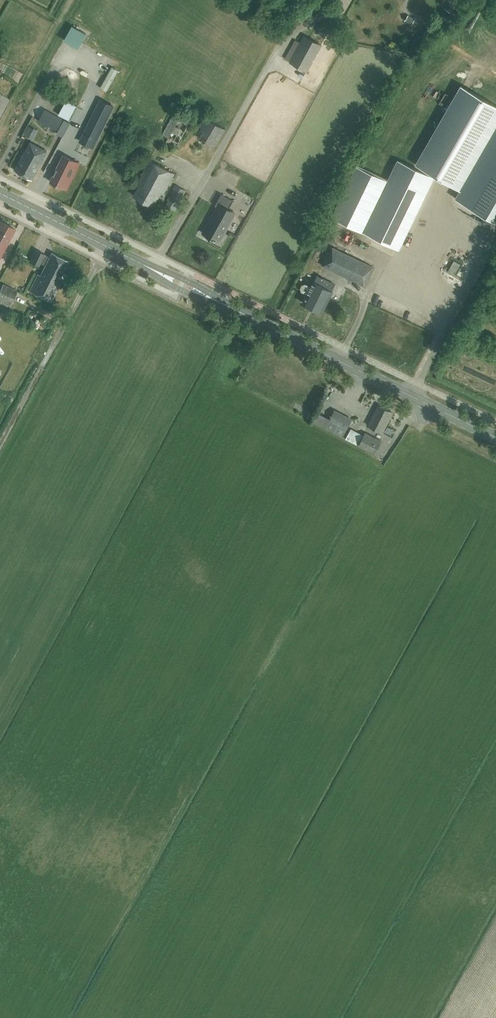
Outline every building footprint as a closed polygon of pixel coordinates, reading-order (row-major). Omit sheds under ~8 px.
[(405,21),(412,25),(415,19),(408,15),(405,21)] [(74,23),(67,39),(83,46),(90,30),(74,23)] [(307,72),(322,45),(304,36),(290,62),(307,72)] [(112,68),(100,88),(107,92),(118,72),(112,68)] [(110,95),(108,99),(121,104),(122,101),(110,95)] [(101,100),(85,133),(97,139),(113,106),(101,100)] [(67,101),(59,115),(69,121),(77,107),(67,101)] [(57,131),(63,120),(44,109),(38,121),(57,131)] [(179,143),(189,125),(191,120),(175,111),(172,116),(162,135),(168,138),(165,143),(176,148),(178,143),(179,143)] [(214,148),(226,129),(204,117),(193,135),(214,148)] [(460,190),(455,198),(495,222),(495,128),(460,190)] [(32,180),(47,151),(30,142),(15,170),(32,180)] [(71,182),(75,173),(80,163),(64,156),(51,182),(63,188),(67,180),(71,182)] [(163,195),(175,174),(150,160),(139,181),(140,182),(133,196),(154,206),(161,193),(163,195)] [(399,249),(434,177),(398,160),(387,181),(356,167),(332,217),(399,249)] [(220,242),(232,221),(236,214),(228,210),(233,201),(221,194),(215,206),(217,207),(202,233),(220,242)] [(15,229),(0,221),(0,257),(15,229)] [(373,267),(332,247),(327,259),(325,258),(321,265),(364,286),(373,267)] [(44,269),(60,277),(68,261),(52,253),(49,258),(44,255),(44,254),(36,250),(30,261),(39,266),(40,263),(46,265),(44,269)] [(454,275),(460,264),(454,261),(448,271),(454,275)] [(63,278),(60,277),(44,269),(41,275),(38,274),(29,291),(51,302),(63,278)] [(335,285),(326,280),(317,276),(314,282),(313,281),(311,286),(305,284),(302,285),(300,288),(301,291),(307,294),(303,303),(322,312),(333,291),(332,290),(335,285)] [(17,291),(3,284),(0,289),(0,303),(9,307),(17,291)] [(36,320),(38,327),(47,324),(45,317),(43,317),(40,309),(30,312),(33,321),(36,320)] [(382,433),(383,431),(393,413),(379,406),(370,424),(369,426),(382,433)] [(347,430),(353,419),(334,410),(329,421),(347,430)] [(375,454),(381,441),(365,433),(359,446),(375,454)]
